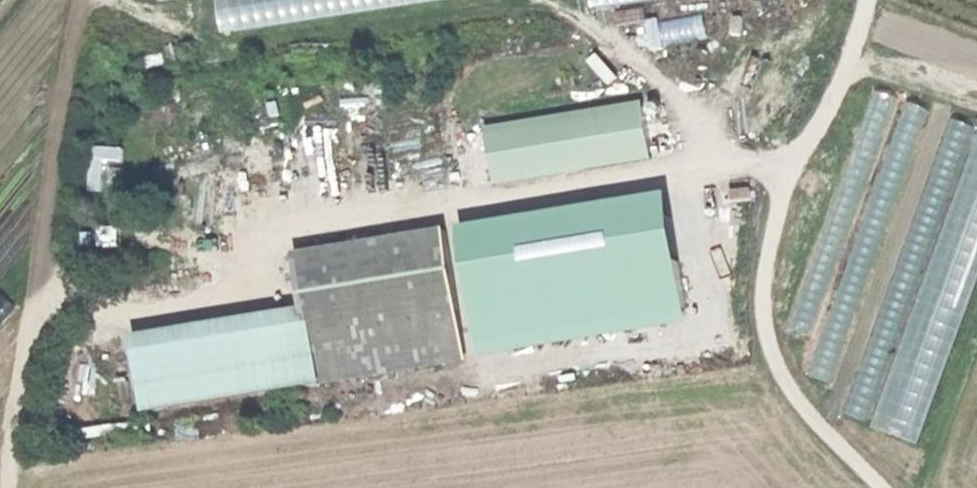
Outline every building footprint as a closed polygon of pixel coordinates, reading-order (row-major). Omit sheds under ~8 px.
[(223,35),(442,0),(218,0),(223,35)] [(595,10),(662,0),(594,0),(595,10)] [(711,28),(668,29),(668,52),(711,51),(711,28)] [(908,99),(880,192),(902,198),(929,106),(908,99)] [(486,127),(496,186),(655,161),(645,101),(486,127)] [(880,428),(927,443),(976,287),(976,129),(880,428)] [(472,154),(489,150),(485,130),(468,134),(472,154)] [(93,145),(92,187),(107,187),(107,158),(126,158),(126,145),(93,145)] [(635,200),(497,223),(506,270),(644,251),(635,200)] [(448,230),(296,254),(305,307),(134,337),(147,415),(466,362),(448,230)]
